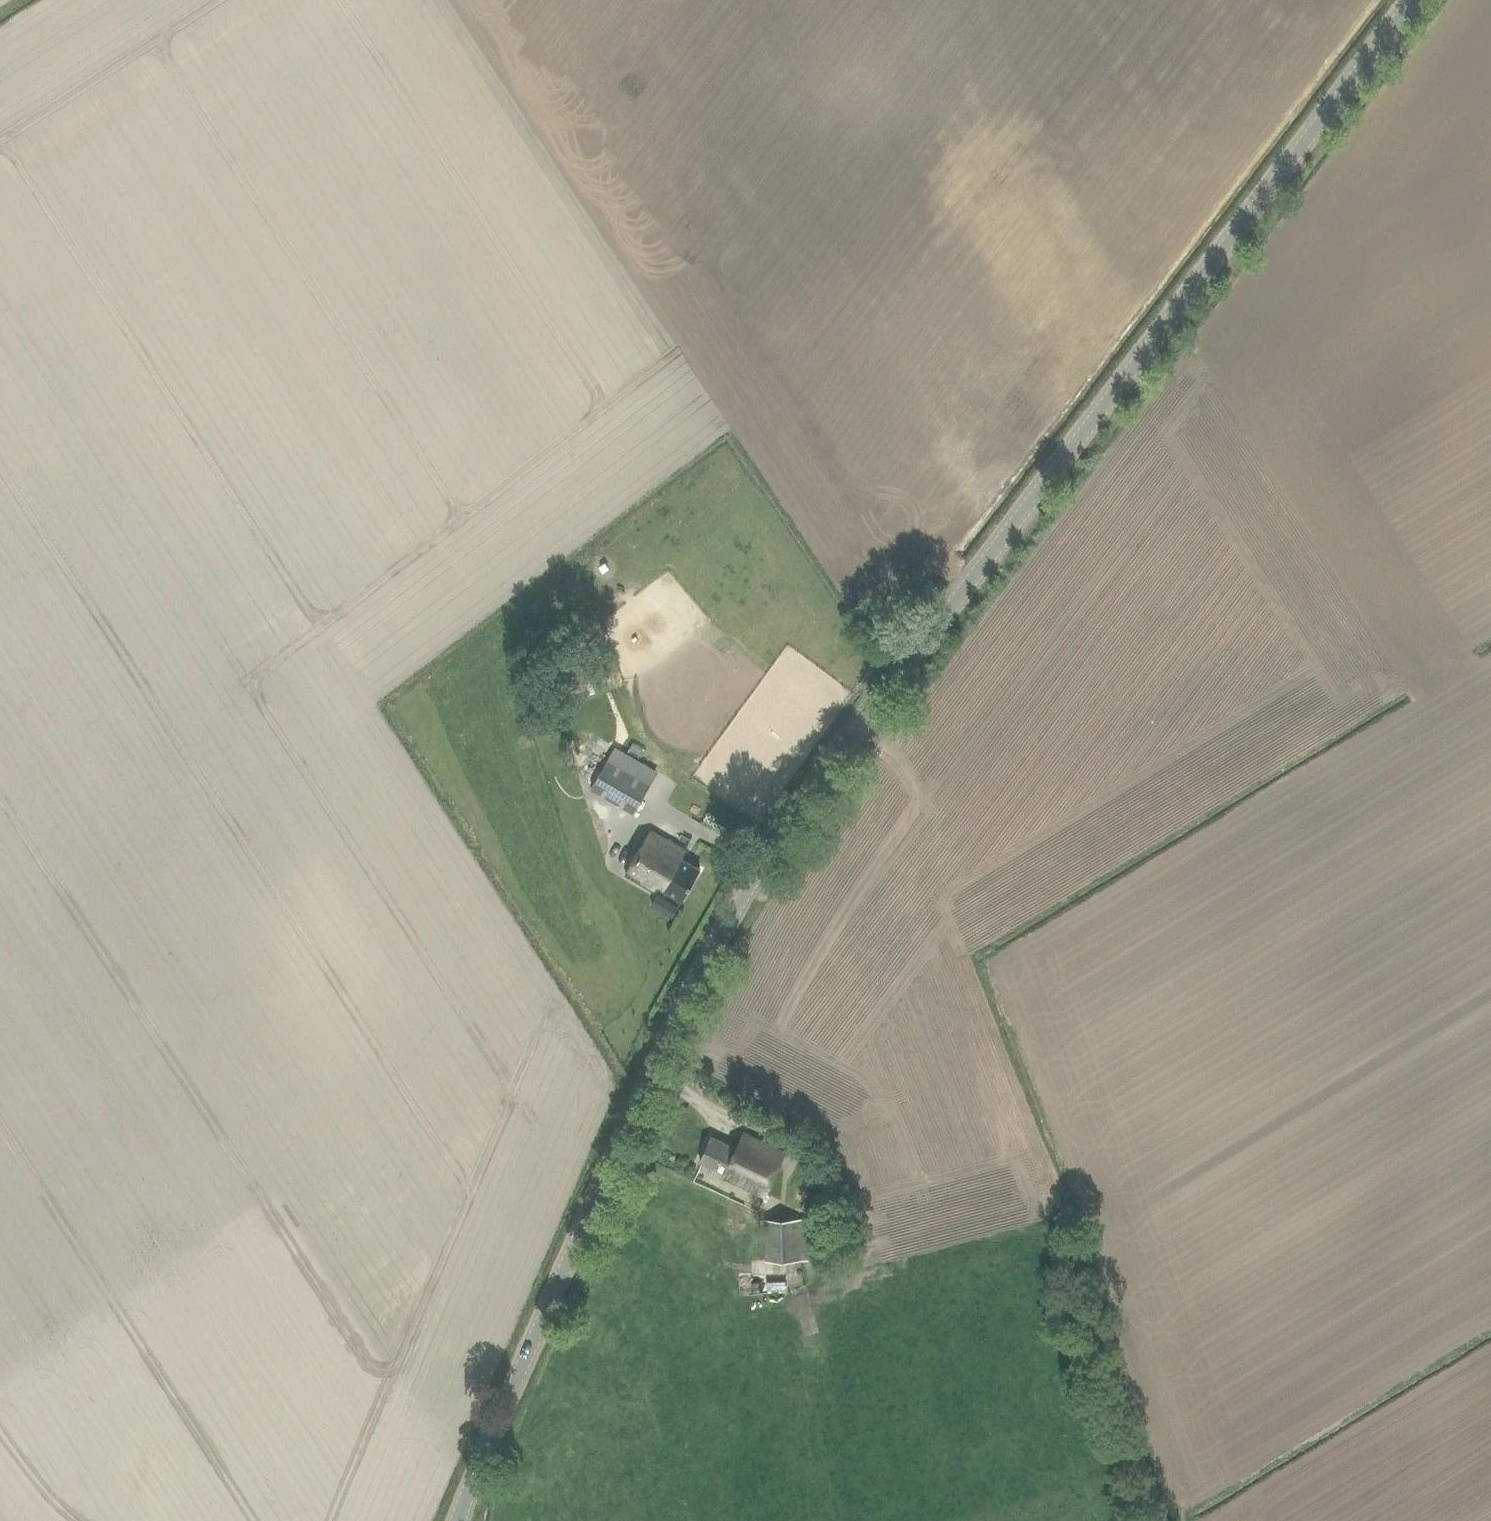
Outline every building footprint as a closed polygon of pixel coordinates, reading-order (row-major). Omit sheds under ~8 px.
[(592,789),(634,813),(650,785),(608,761),(592,789)] [(660,885),(683,899),(700,869),(682,858),(687,850),(652,830),(628,872),(658,889),(660,885)] [(766,1197),(786,1153),(743,1134),(737,1147),(712,1136),(700,1162),(724,1173),(722,1177),(766,1197)] [(795,1219),(765,1219),(766,1261),(796,1260),(795,1219)]
